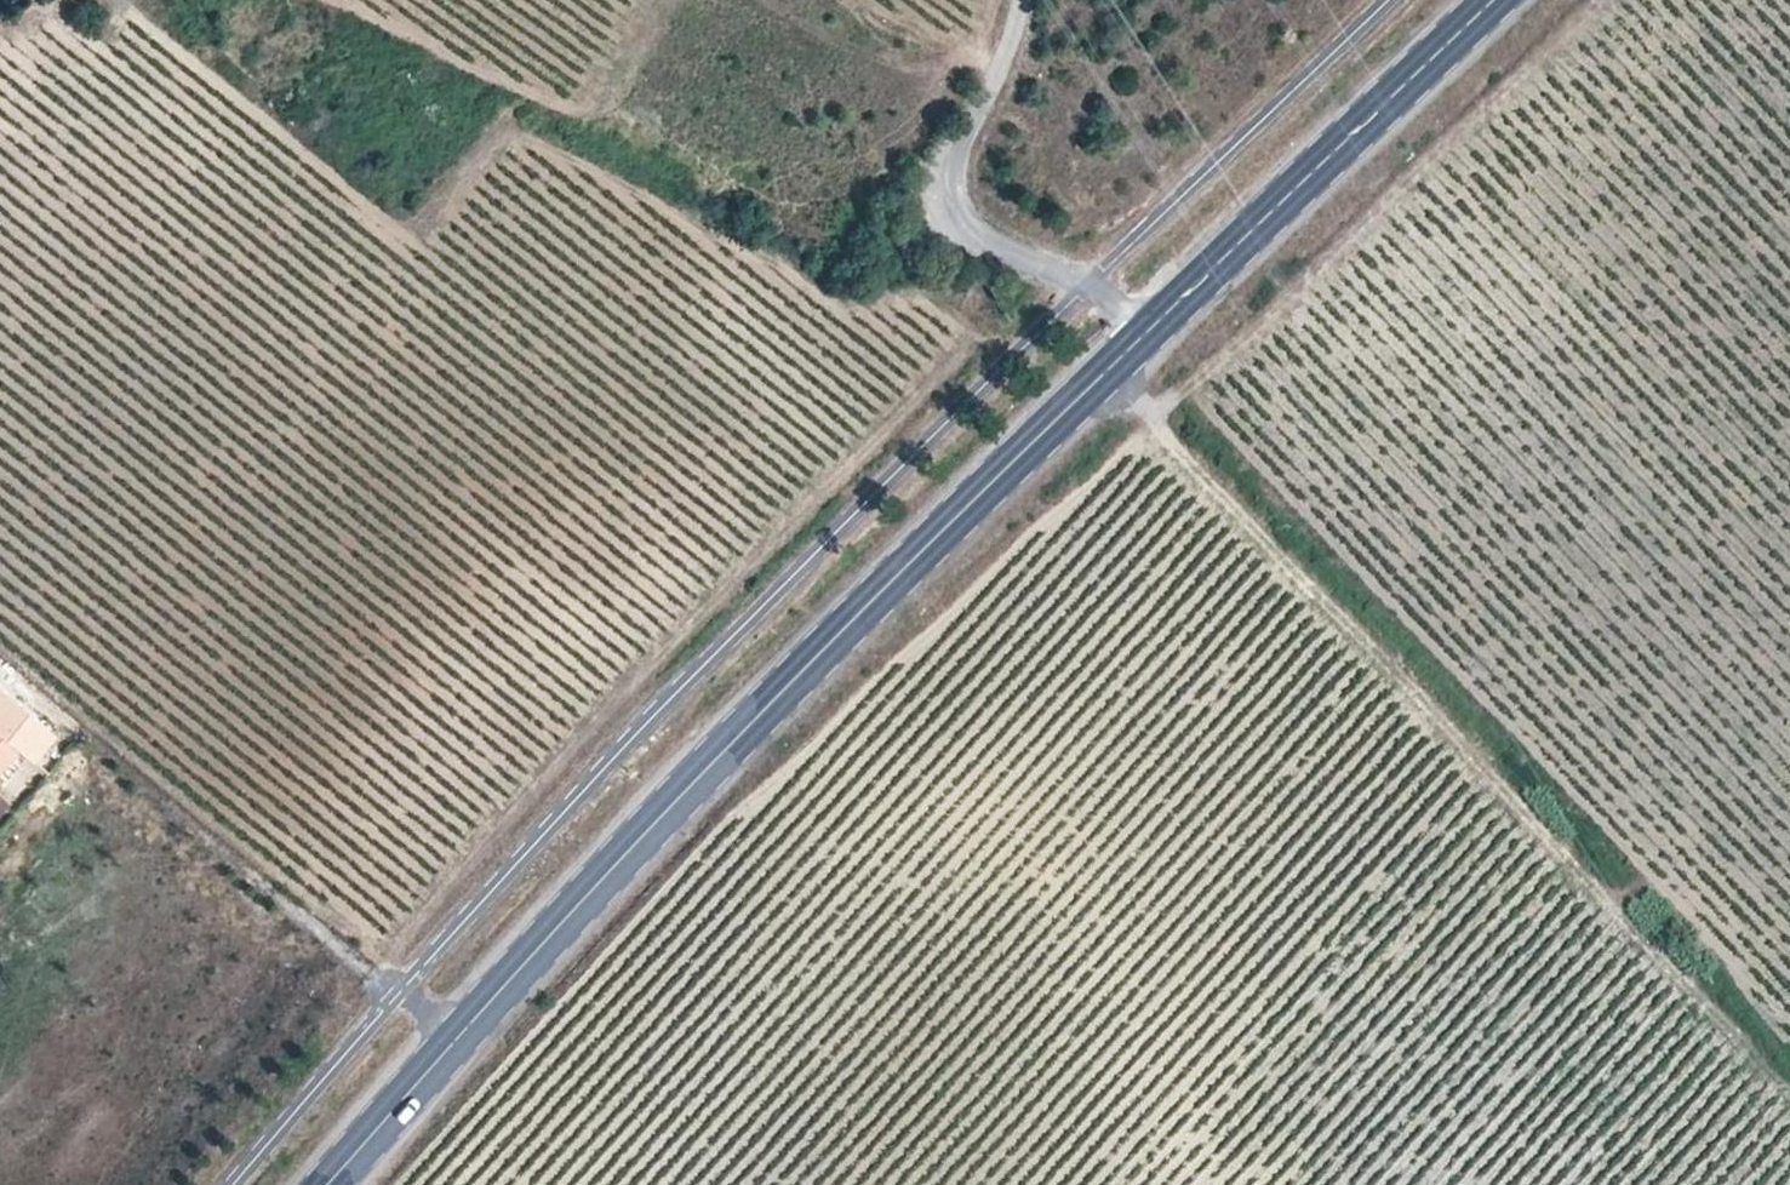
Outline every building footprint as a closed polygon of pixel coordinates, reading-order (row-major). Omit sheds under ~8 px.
[(15,745),(27,755),(51,729),(0,683),(0,731),(15,745)] [(15,745),(0,731),(0,762),(15,745)]
